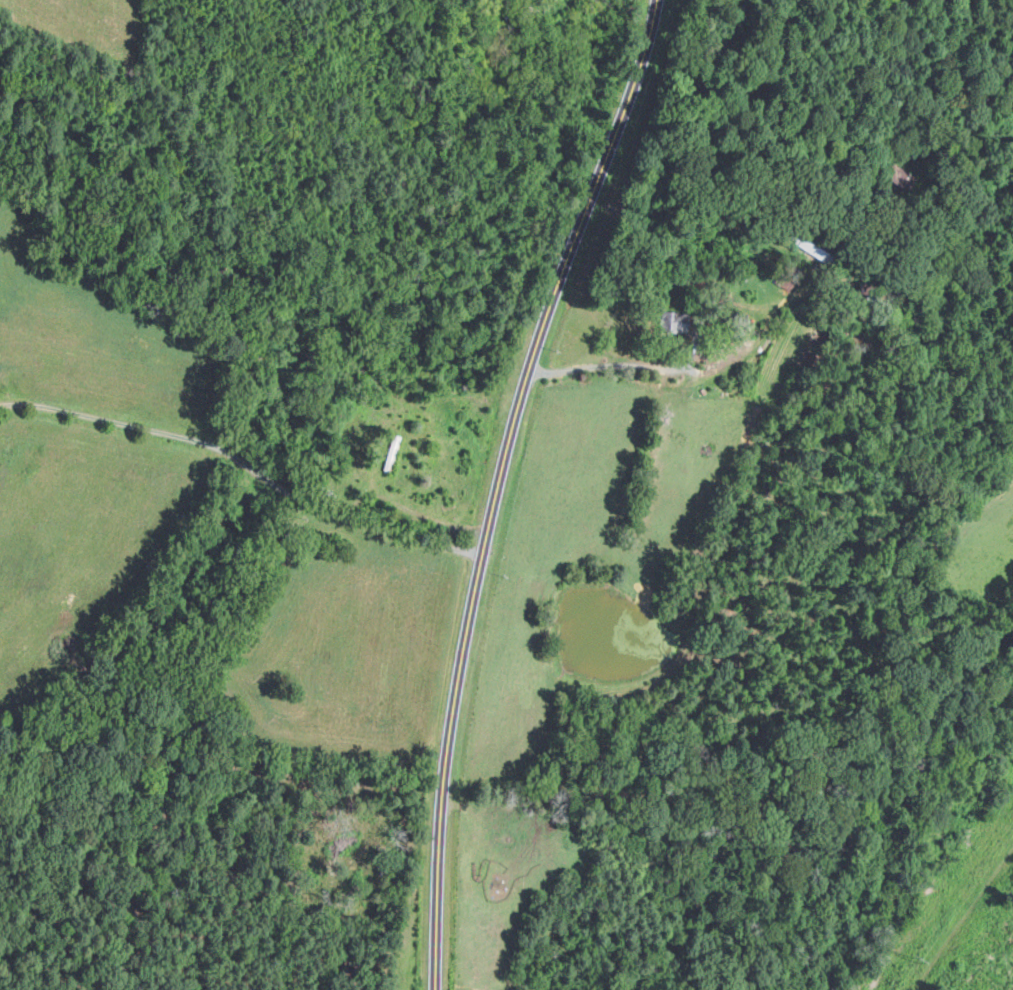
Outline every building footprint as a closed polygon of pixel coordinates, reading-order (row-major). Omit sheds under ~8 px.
[(383,431),(398,434),(389,471),(374,467),(383,431)]
